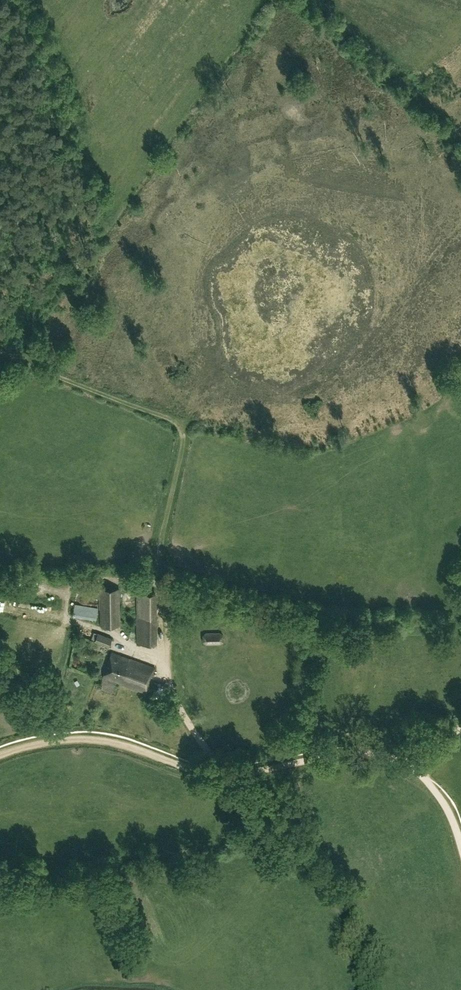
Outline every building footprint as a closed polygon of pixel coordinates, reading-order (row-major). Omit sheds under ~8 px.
[(100,626),(119,626),(119,589),(100,590),(100,626)] [(136,644),(157,644),(157,594),(135,594),(136,644)] [(96,621),(98,607),(75,604),(73,617),(96,621)] [(94,642),(98,643),(108,648),(111,640),(101,636),(97,635),(94,642)] [(224,643),(224,635),(202,635),(202,644),(224,643)] [(145,693),(154,669),(112,654),(104,678),(145,693)]
